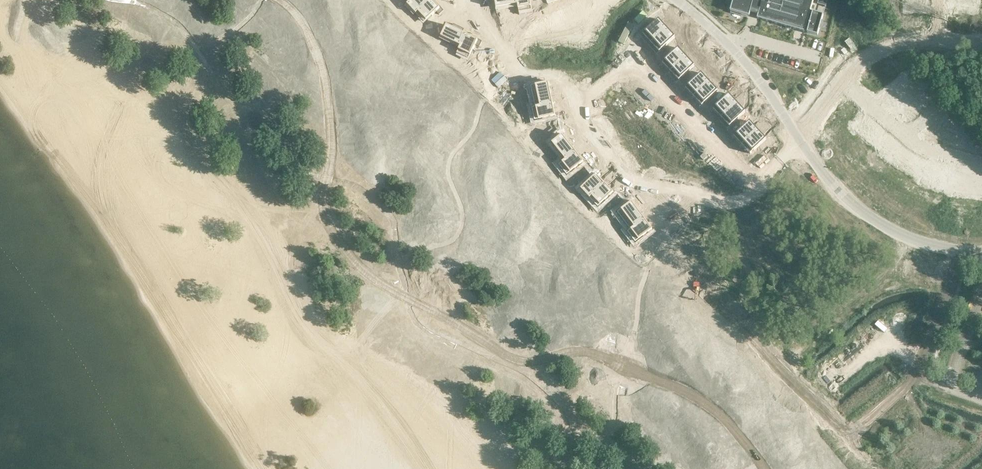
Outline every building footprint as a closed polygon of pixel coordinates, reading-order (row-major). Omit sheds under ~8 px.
[(407,5),(416,14),(431,0),(412,0),(407,5)] [(416,14),(424,23),(436,12),(439,15),(444,11),(441,8),(440,9),(432,0),(431,0),(416,14)] [(496,8),(517,5),(518,5),(518,0),(495,0),(496,8)] [(518,5),(517,5),(519,13),(532,11),(530,0),(518,0),(518,5)] [(730,11),(749,16),(750,13),(758,15),(757,18),(817,35),(823,15),(813,12),(812,12),(810,12),(814,0),(733,0),(730,11)] [(887,1),(887,13),(912,14),(912,6),(918,7),(918,2),(887,1)] [(981,15),(981,3),(964,3),(964,5),(964,12),(958,12),(958,16),(972,16),(972,14),(981,15)] [(655,23),(641,36),(641,37),(643,35),(651,43),(648,45),(649,45),(667,29),(663,24),(665,22),(661,17),(656,23),(655,22),(655,23)] [(447,26),(441,37),(460,46),(461,47),(467,36),(467,35),(457,31),(459,27),(453,24),(451,28),(447,26)] [(667,29),(649,45),(649,46),(651,44),(658,51),(656,53),(657,54),(671,42),(673,44),(677,40),(672,35),(673,34),(672,34),(667,29)] [(460,46),(457,54),(468,60),(475,45),(479,47),(482,41),(478,40),(478,41),(467,36),(461,47),(460,46)] [(675,51),(660,65),(661,66),(663,64),(670,71),(668,73),(668,74),(686,57),(682,53),(685,50),(681,46),(675,51),(675,50),(674,51),(675,51)] [(686,57),(668,74),(671,72),(678,80),(676,82),(676,83),(690,70),(692,73),(697,69),(692,63),(693,63),(692,62),(691,63),(686,57)] [(698,77),(683,90),(684,91),(686,89),(693,97),(691,99),(709,82),(705,78),(708,75),(704,71),(698,76),(697,76),(698,77)] [(709,82),(691,99),(692,99),(694,97),(701,105),(699,107),(699,108),(713,95),(716,98),(720,94),(715,89),(716,88),(715,88),(709,82)] [(544,84),(535,86),(540,105),(539,105),(540,107),(553,104),(551,95),(554,94),(553,88),(549,89),(548,83),(545,84),(545,83),(544,83),(544,84)] [(725,98),(711,111),(711,112),(714,110),(721,118),(718,120),(719,120),(737,103),(733,99),(736,96),(732,92),(726,97),(725,97),(725,98)] [(737,103),(719,120),(721,118),(728,126),(726,128),(727,129),(741,116),(743,119),(748,115),(743,110),(743,109),(742,109),(737,103)] [(540,107),(529,109),(530,110),(532,109),(535,121),(544,119),(544,120),(545,120),(544,119),(550,118),(551,122),(557,120),(556,116),(555,117),(553,104),(540,107)] [(263,120),(256,113),(252,117),(254,119),(250,122),(257,129),(261,125),(259,123),(263,120)] [(746,125),(732,138),(732,139),(734,137),(742,145),(739,147),(740,147),(758,131),(754,126),(756,124),(752,119),(747,124),(746,124),(746,125)] [(758,131),(740,147),(742,146),(749,153),(747,155),(748,156),(761,144),(764,146),(768,142),(763,137),(764,136),(763,136),(758,131)] [(559,138),(552,143),(564,159),(565,160),(565,161),(576,153),(570,145),(572,142),(569,138),(566,140),(562,135),(559,137),(558,137),(559,138)] [(565,160),(557,167),(557,168),(559,166),(567,176),(574,170),(575,170),(575,169),(580,166),(582,169),(587,165),(584,162),(583,162),(576,153),(565,161),(565,160)] [(585,185),(581,189),(589,198),(587,200),(605,184),(603,182),(604,182),(604,181),(603,182),(596,175),(597,174),(594,171),(590,175),(592,178),(585,185),(585,184),(584,185),(585,185)] [(605,184),(587,200),(587,201),(589,199),(593,202),(592,204),(593,203),(598,208),(605,201),(605,202),(606,201),(605,201),(610,197),(612,199),(617,195),(614,192),(613,193),(606,186),(607,185),(606,185),(605,184)] [(628,205),(621,210),(633,226),(634,227),(634,228),(645,220),(639,212),(642,210),(638,205),(635,207),(632,202),(629,204),(628,204),(628,205)] [(634,227),(625,234),(626,235),(628,233),(635,243),(643,237),(643,238),(644,237),(643,237),(648,233),(650,236),(655,233),(653,229),(652,230),(645,220),(634,228),(634,227)]
